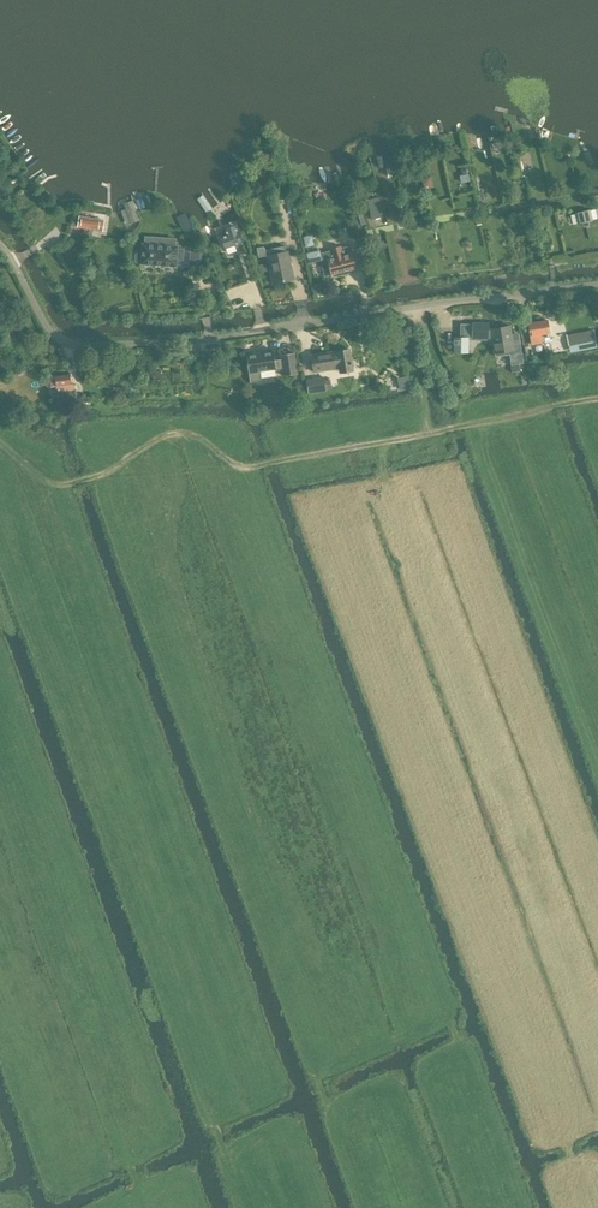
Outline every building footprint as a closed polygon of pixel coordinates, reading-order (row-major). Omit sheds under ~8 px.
[(461,174),(463,181),(470,180),(469,172),(461,174)] [(551,189),(553,196),(561,195),(559,187),(551,189)] [(368,200),(372,219),(384,216),(379,197),(368,200)] [(129,224),(138,221),(131,200),(122,204),(129,224)] [(582,223),(583,226),(589,225),(588,221),(591,220),(589,211),(577,214),(579,223),(582,223)] [(83,235),(88,236),(91,218),(80,217),(78,227),(84,228),(83,235)] [(102,220),(91,218),(88,236),(93,237),(94,229),(100,230),(102,220)] [(227,236),(220,238),(223,248),(240,243),(235,226),(225,229),(227,236)] [(312,235),(303,237),(306,247),(314,245),(312,235)] [(136,250),(135,262),(141,262),(141,264),(176,267),(176,265),(182,265),(183,249),(178,248),(178,246),(142,243),(142,250),(136,250)] [(307,253),(309,263),(321,260),(325,276),(331,275),(331,277),(356,271),(350,245),(341,248),(341,246),(331,249),(332,250),(320,253),(319,250),(307,253)] [(268,256),(274,283),(293,279),(287,251),(286,252),(285,246),(264,250),(263,247),(256,248),(258,258),(268,256)] [(191,248),(190,266),(199,266),(200,249),(191,248)] [(266,263),(259,265),(260,273),(268,271),(266,263)] [(532,345),(543,343),(541,335),(549,333),(547,320),(528,323),(532,345)] [(489,344),(493,344),(495,356),(509,355),(511,365),(523,364),(522,357),(519,337),(519,335),(511,336),(509,326),(491,329),(491,330),(489,330),(489,323),(472,323),(472,326),(462,326),(462,337),(453,337),(453,352),(468,352),(468,338),(489,338),(489,344)] [(569,346),(595,341),(594,331),(567,336),(569,346)] [(332,352),(311,356),(314,372),(335,369),(335,368),(338,367),(339,373),(354,371),(350,350),(337,352),(337,353),(332,354),(332,352)] [(275,360),(274,351),(246,355),(250,382),(251,382),(261,380),(260,371),(283,368),(284,376),(297,374),(294,353),(281,355),(282,359),(275,360)] [(510,366),(511,373),(520,372),(519,365),(510,366)] [(163,371),(150,372),(150,380),(163,379),(163,371)] [(55,377),(50,377),(51,387),(57,386),(58,394),(57,395),(59,410),(57,411),(58,416),(58,417),(66,415),(66,413),(65,409),(69,409),(66,393),(65,393),(65,392),(74,390),(73,384),(71,384),(69,374),(55,376),(55,377)] [(325,381),(324,378),(305,381),(307,393),(326,390),(326,389),(331,388),(330,381),(325,381)]
